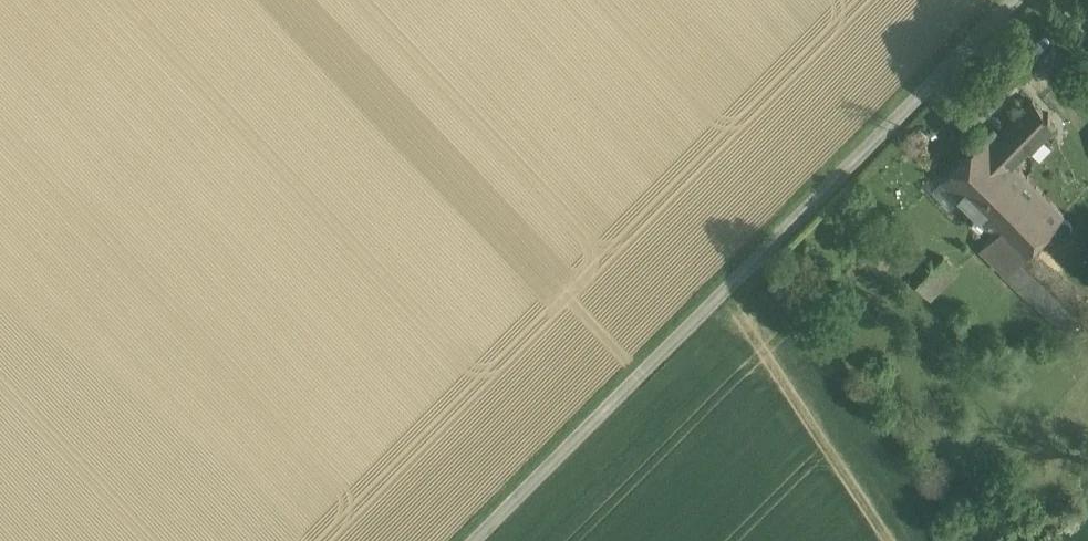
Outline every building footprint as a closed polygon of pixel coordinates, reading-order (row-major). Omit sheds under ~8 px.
[(1032,97),(997,132),(992,127),(985,133),(1015,163),(1056,122),(1032,97)] [(985,133),(941,177),(983,220),(1028,175),(1015,163),(985,133)] [(1028,175),(983,220),(996,232),(1020,256),(1031,245),(1064,212),(1028,175)] [(1020,256),(996,232),(981,247),(1005,271),(1020,256)] [(1031,245),(1020,256),(1005,271),(1002,273),(1063,334),(1087,309),(1087,302),(1031,245)] [(943,255),(913,281),(929,298),(958,271),(943,255)]
